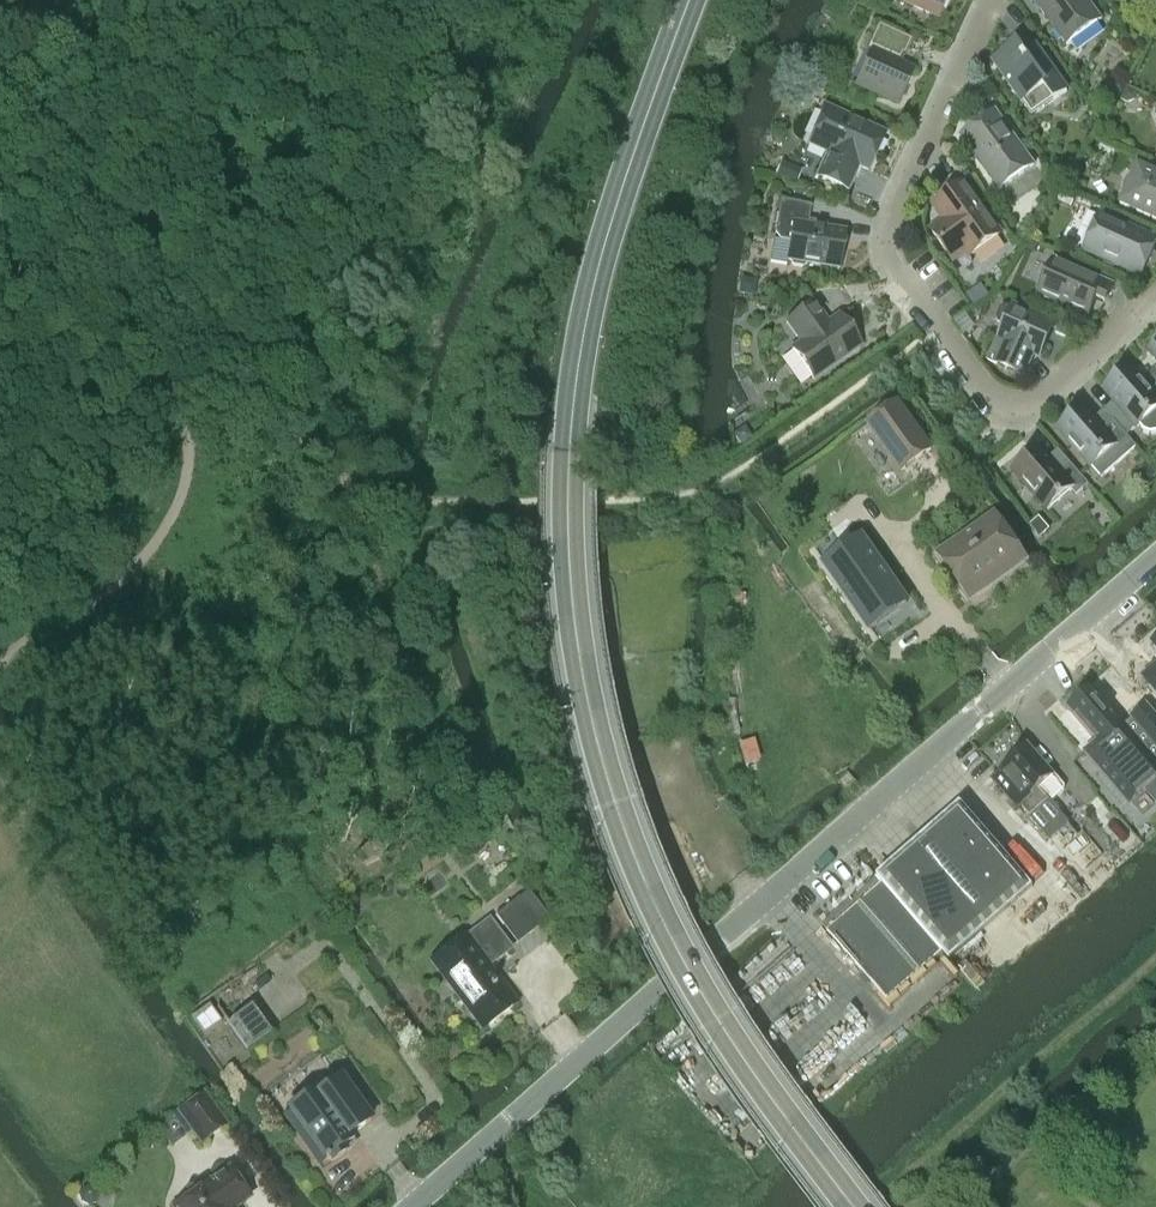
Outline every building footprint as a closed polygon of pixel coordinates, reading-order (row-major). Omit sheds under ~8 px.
[(946,0),(898,0),(937,18),(946,0)] [(1101,20),(1087,0),(1034,0),(1066,45),(1101,20)] [(898,104),(913,71),(900,65),(912,40),(877,25),(866,50),(870,53),(856,85),(898,104)] [(1032,116),(1067,91),(1036,48),(1024,56),(1017,46),(994,63),(1032,116)] [(1126,88),(1121,99),(1127,102),(1135,99),(1137,94),(1126,88)] [(868,171),(885,134),(825,107),(808,144),(828,153),(817,177),(847,191),(858,167),(868,171)] [(999,191),(1034,166),(996,111),(960,136),(999,191)] [(781,162),(776,175),(796,183),(801,170),(781,162)] [(1134,173),(1130,176),(1127,179),(1124,183),(1123,187),(1123,192),(1123,197),(1120,205),(1155,221),(1155,173),(1138,165),(1134,173)] [(1071,178),(1067,188),(1078,192),(1082,182),(1071,178)] [(972,255),(999,236),(963,184),(935,204),(948,221),(932,232),(952,260),(967,248),(972,255)] [(1062,190),(1057,200),(1068,206),(1074,196),(1062,190)] [(773,240),(770,261),(787,263),(787,261),(789,261),(790,262),(793,266),(802,267),(806,264),(806,265),(807,264),(838,269),(845,232),(815,227),(815,222),(808,221),(811,206),(780,201),(775,234),(780,241),(773,240)] [(1138,275),(1154,238),(1100,214),(1083,250),(1138,275)] [(1105,304),(1113,286),(1054,259),(1037,295),(1088,318),(1096,300),(1105,304)] [(740,280),(739,294),(753,295),(754,286),(751,281),(740,280)] [(813,379),(860,346),(838,315),(828,323),(813,303),(786,322),(800,342),(791,348),(813,379)] [(1012,305),(1011,309),(1006,307),(1000,309),(996,318),(998,324),(1003,326),(998,338),(1004,341),(994,364),(1023,376),(1033,354),(1036,355),(1051,323),(1012,305)] [(1108,414),(1126,436),(1137,427),(1138,427),(1140,425),(1145,431),(1151,433),(1155,432),(1155,399),(1129,368),(1105,389),(1118,405),(1108,414)] [(1145,377),(1155,389),(1155,388),(1155,377),(1151,371),(1145,377)] [(931,450),(898,403),(868,424),(902,471),(931,450)] [(1115,445),(1126,436),(1108,414),(1097,424),(1083,408),(1059,429),(1092,467),(1116,446),(1115,445)] [(741,430),(734,435),(741,445),(751,437),(746,431),(741,430)] [(1031,495),(1033,493),(1049,511),(1072,490),(1076,495),(1088,485),(1062,454),(1051,464),(1037,448),(1013,469),(1027,486),(1025,488),(1031,495)] [(1039,518),(1031,525),(1040,536),(1048,530),(1039,518)] [(972,601),(1027,563),(996,519),(941,557),(972,601)] [(861,538),(825,563),(824,564),(870,630),(871,629),(907,604),(861,538)] [(1143,678),(1155,692),(1155,667),(1143,678)] [(1068,710),(1097,743),(1084,753),(1121,797),(1128,804),(1155,780),(1155,763),(1125,727),(1092,689),(1068,710)] [(750,741),(739,744),(745,764),(756,760),(750,741)] [(1006,772),(995,781),(1019,809),(1021,807),(1048,839),(1058,830),(1037,807),(1048,798),(1052,798),(1065,787),(1065,783),(1054,769),(1049,773),(1038,760),(1026,747),(1003,768),(1006,771),(1006,772)] [(877,878),(950,961),(1033,888),(961,805),(877,878)] [(883,885),(877,879),(822,927),(887,1002),(943,954),(883,885)] [(495,916),(502,925),(525,908),(518,898),(495,916)] [(511,949),(489,920),(466,937),(465,935),(431,961),(483,1029),(516,1004),(488,966),(511,949)] [(228,1022),(247,1050),(275,1031),(255,1003),(228,1022)] [(370,1123),(363,1113),(361,1110),(365,1107),(365,1108),(367,1107),(352,1086),(351,1087),(351,1088),(347,1091),(339,1078),(319,1092),(317,1089),(288,1109),(291,1112),(285,1117),(316,1160),(322,1156),(327,1163),(329,1161),(331,1164),(346,1153),(343,1149),(354,1141),(350,1137),(370,1123)] [(225,1127),(202,1096),(158,1129),(169,1144),(190,1129),(202,1144),(225,1127)] [(174,1206),(230,1206),(246,1195),(227,1170),(207,1184),(206,1183),(174,1206)] [(83,1189),(80,1195),(82,1201),(88,1204),(95,1202),(97,1196),(94,1190),(89,1187),(83,1189)]
